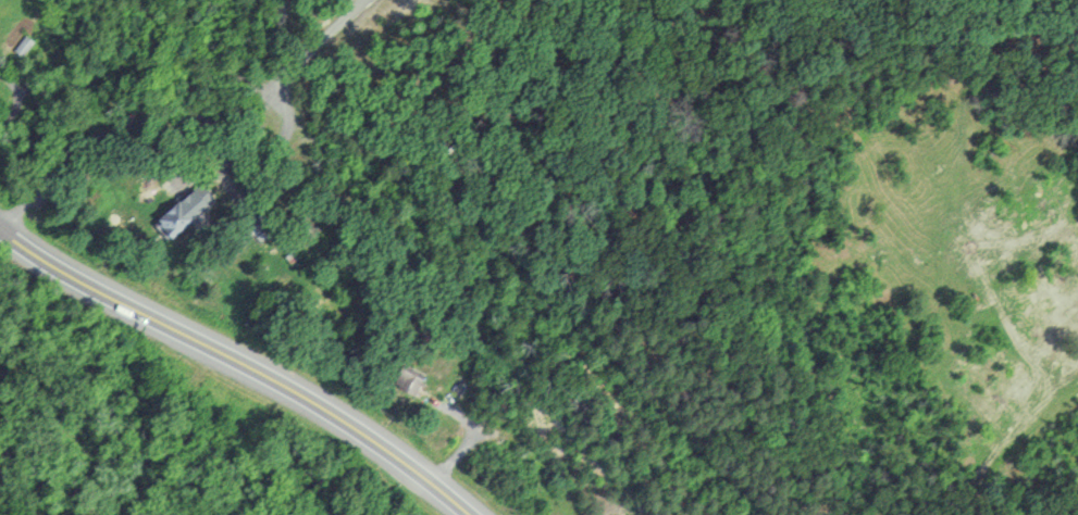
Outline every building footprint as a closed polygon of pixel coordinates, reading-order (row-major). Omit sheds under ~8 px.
[(203,202),(191,191),(182,201),(194,212),(203,202)] [(168,240),(192,217),(177,201),(152,223),(168,240)] [(260,242),(270,232),(249,211),(239,221),(260,242)] [(424,372),(400,363),(391,385),(415,395),(424,372)]
